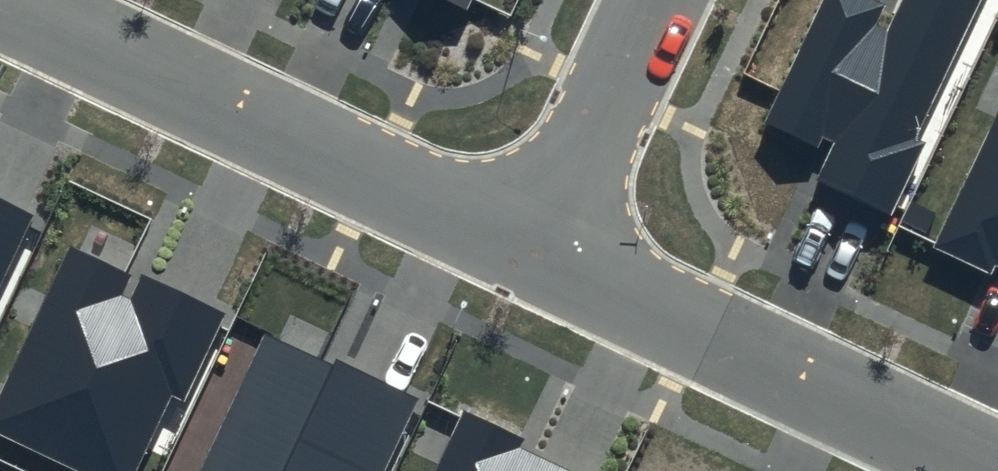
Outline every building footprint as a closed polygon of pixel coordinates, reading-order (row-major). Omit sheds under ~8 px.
[(982,0),(902,0),(890,28),(877,22),(885,3),(878,0),(819,0),(763,123),(818,148),(823,138),(834,143),(817,181),(892,215),(925,142),(918,139),(982,0)] [(932,247),(990,275),(995,263),(997,265),(997,109),(932,247)] [(36,213),(0,196),(0,287),(36,213)] [(225,312),(142,274),(140,278),(72,246),(0,397),(0,433),(80,470),(134,470),(170,394),(184,401),(225,312)] [(266,336),(202,470),(386,470),(421,398),(337,358),(332,367),(266,336)] [(525,439),(463,410),(435,470),(571,470),(521,448),(525,439)]
